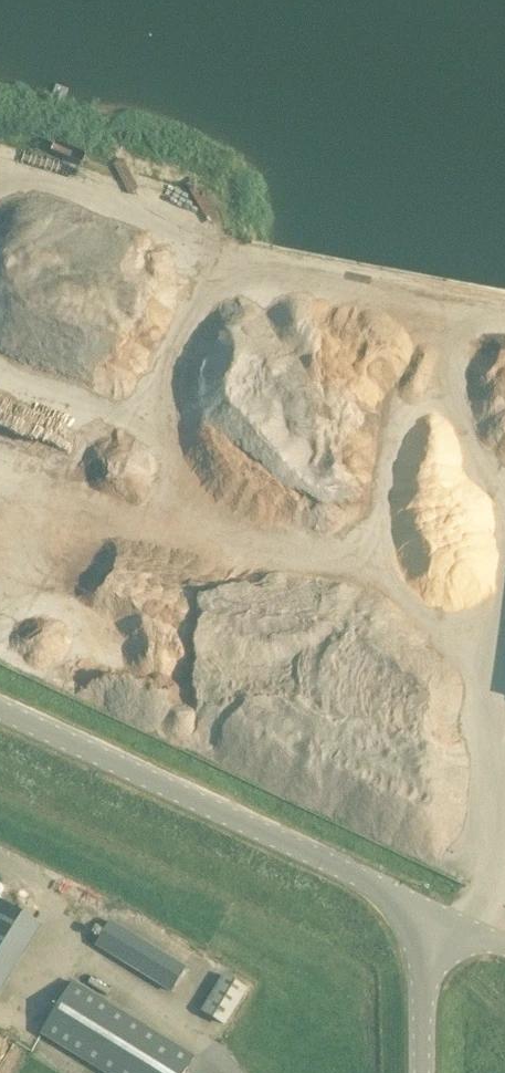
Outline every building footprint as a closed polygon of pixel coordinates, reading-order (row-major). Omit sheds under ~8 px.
[(41,927),(0,901),(0,994),(41,927)] [(186,968),(110,921),(94,946),(170,993),(186,968)] [(245,992),(222,978),(200,1012),(223,1027),(224,1025),(245,992)] [(195,1057),(73,981),(38,1035),(100,1072),(185,1072),(195,1057)]
